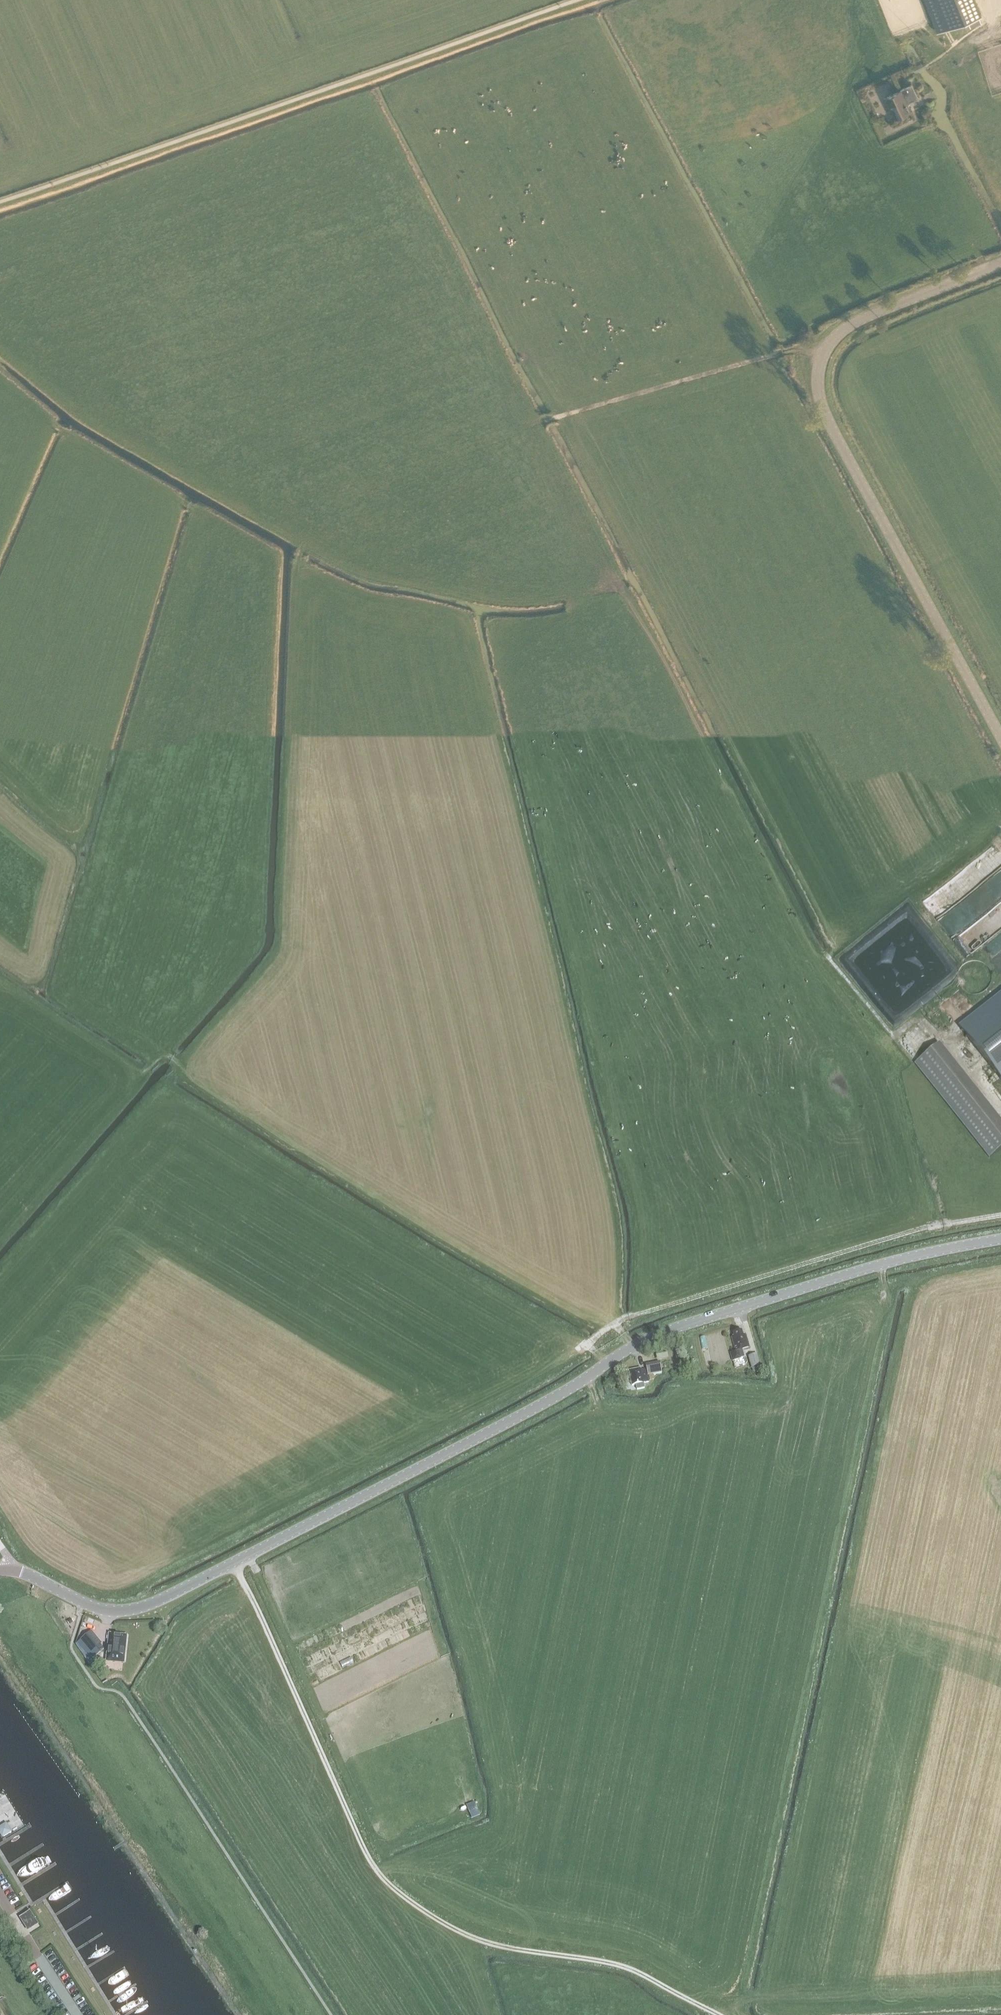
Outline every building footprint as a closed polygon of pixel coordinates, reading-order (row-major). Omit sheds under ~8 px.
[(967,20),(970,26),(981,22),(979,15),(980,15),(975,0),(925,0),(937,32),(967,20)] [(917,97),(911,83),(899,89),(899,90),(884,97),(894,118),(910,111),(906,103),(917,97)] [(960,1027),(1000,1079),(1000,994),(960,1027)] [(939,1043),(914,1063),(970,1134),(995,1114),(939,1043)] [(742,1335),(741,1331),(733,1333),(733,1336),(731,1337),(735,1351),(730,1353),(732,1361),(744,1357),(742,1349),(749,1348),(745,1334),(742,1335)] [(760,1365),(756,1354),(747,1356),(751,1368),(752,1373),(760,1371),(759,1366),(760,1365)] [(661,1373),(659,1361),(645,1364),(647,1376),(648,1375),(649,1379),(653,1378),(653,1375),(661,1373)] [(632,1385),(635,1385),(636,1390),(644,1388),(643,1383),(648,1382),(645,1369),(640,1370),(640,1368),(628,1371),(632,1385)] [(100,1644),(89,1632),(80,1640),(90,1652),(100,1644)] [(125,1636),(110,1634),(108,1648),(107,1661),(122,1663),(124,1650),(125,1636)] [(94,1658),(90,1653),(84,1657),(88,1662),(94,1658)] [(472,1802),(463,1806),(468,1819),(477,1816),(472,1802)] [(11,1832),(6,1823),(0,1826),(0,1835),(2,1838),(11,1832)] [(28,1930),(35,1926),(39,1924),(30,1910),(19,1917),(20,1918),(28,1930)]
